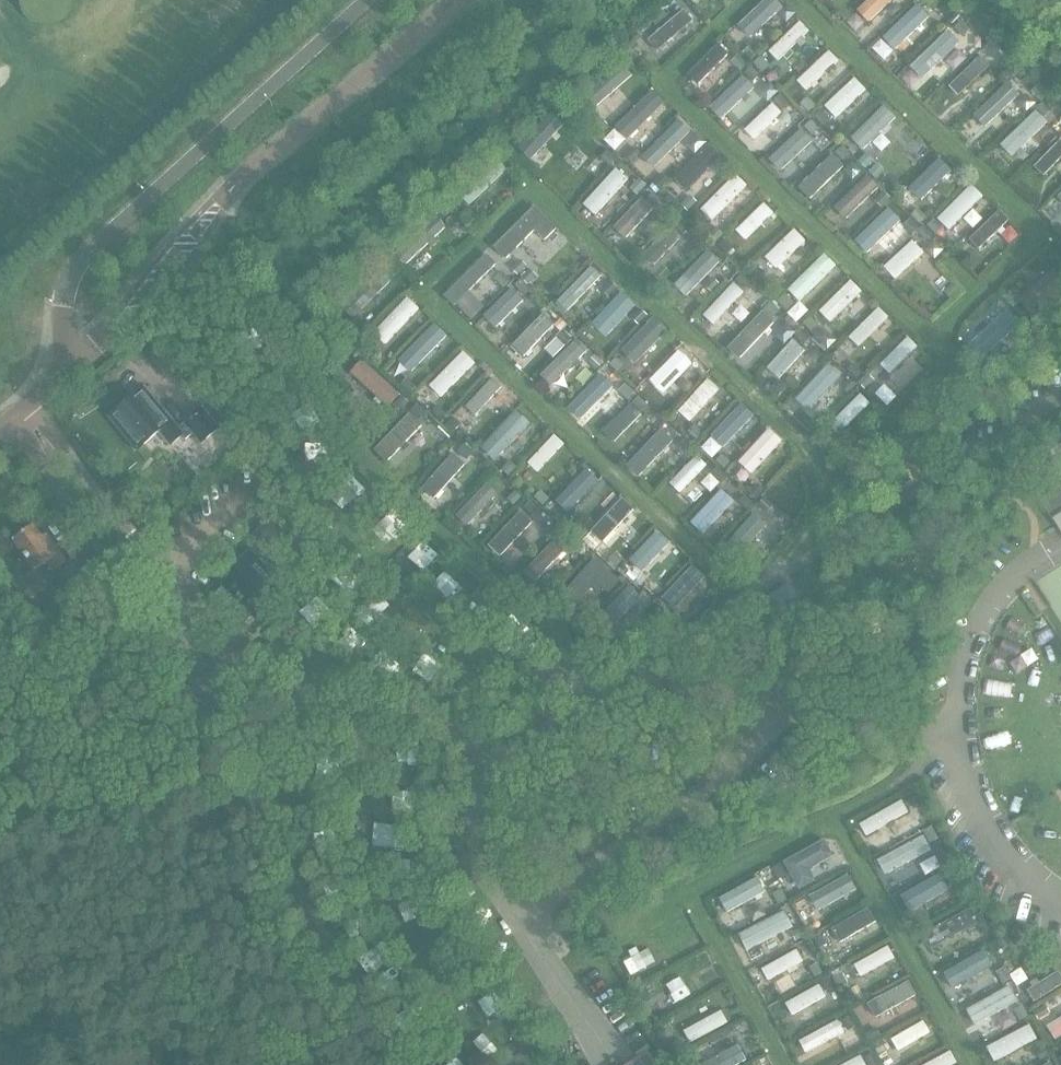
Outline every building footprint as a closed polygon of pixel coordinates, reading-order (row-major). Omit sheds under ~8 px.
[(534,207),(493,248),(506,260),(535,231),(544,240),(556,229),(534,207)] [(184,435),(173,421),(146,388),(111,417),(138,450),(161,431),(172,445),(184,435)] [(219,429),(203,409),(186,423),(202,443),(219,429)] [(1060,512),(1060,486),(1040,499),(1051,518),(1060,512)] [(44,536),(36,524),(14,540),(36,571),(48,562),(55,572),(68,562),(62,552),(61,553),(48,534),(44,536)] [(218,582),(222,586),(215,593),(245,623),(252,617),(256,621),(270,607),(288,589),(250,550),(232,568),(218,582)] [(595,558),(559,599),(572,611),(597,584),(609,594),(621,581),(595,558)] [(790,585),(757,607),(769,625),(802,603),(790,585)] [(815,880),(809,869),(833,856),(825,839),(783,862),(798,889),(815,880)] [(629,1064),(657,1064),(648,1052),(629,1064)]
